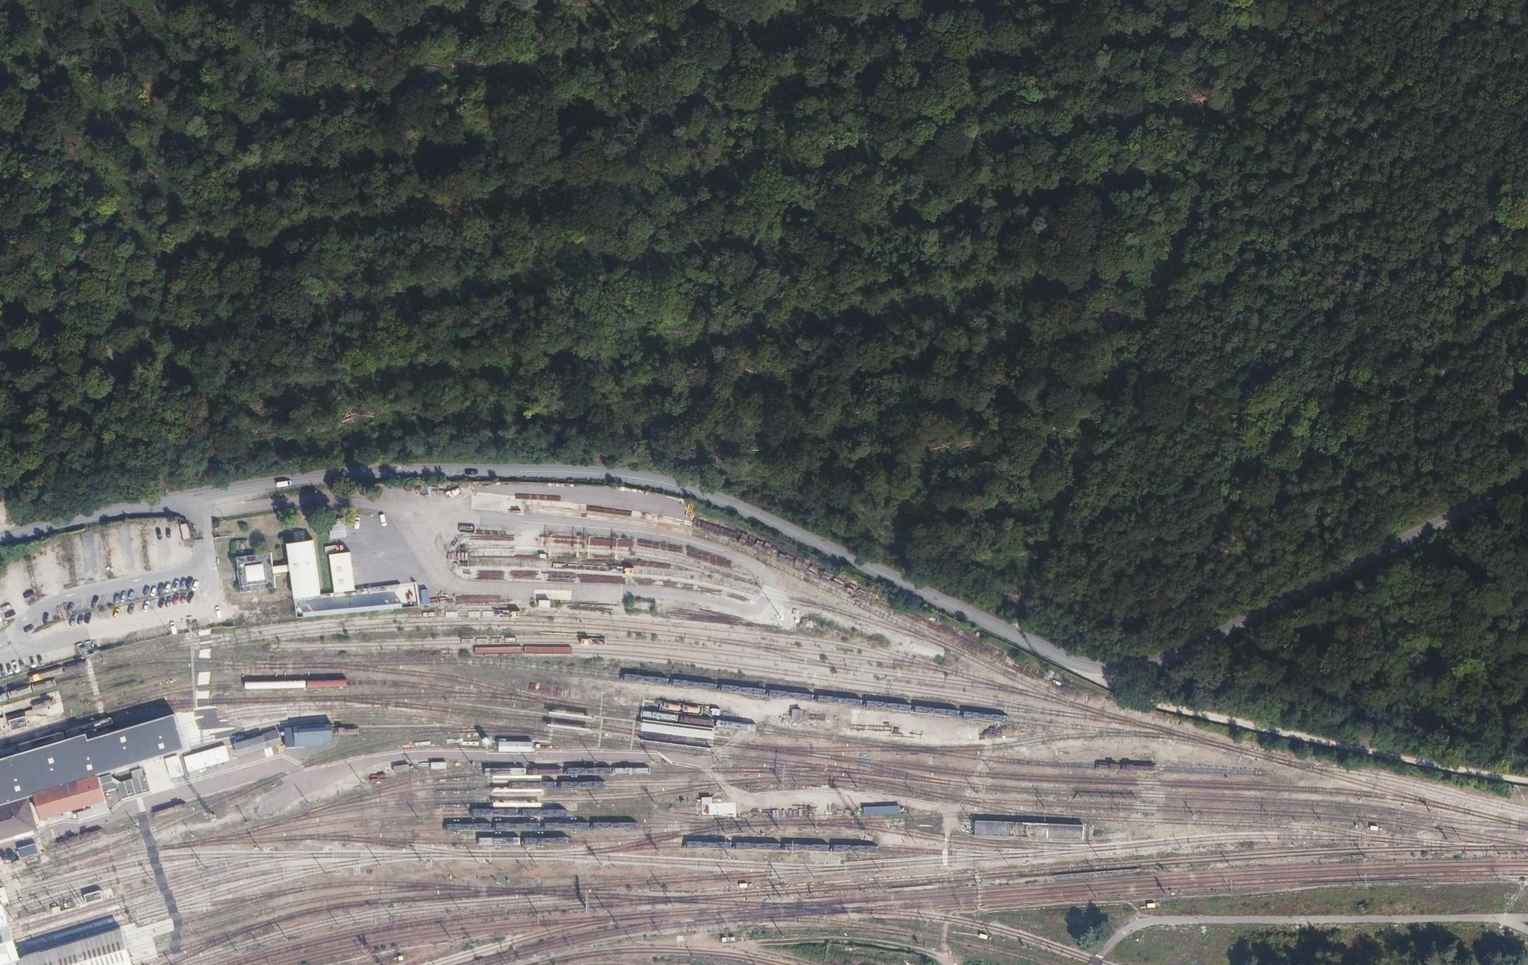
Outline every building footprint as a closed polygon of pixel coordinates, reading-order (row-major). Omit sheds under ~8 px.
[(345,520),(331,520),(331,538),(346,538),(345,520)] [(272,552),(236,557),(241,593),(275,587),(273,574),(289,571),(294,599),(320,595),(313,540),(286,544),(288,565),(273,567),(272,552)] [(334,593),(356,591),(353,553),(331,554),(334,593)] [(793,709),(792,718),(802,719),(803,710),(793,709)] [(182,749),(173,715),(86,740),(85,735),(0,760),(0,803),(182,749)] [(12,727),(27,725),(26,717),(11,719),(12,727)] [(929,733),(930,722),(911,721),(910,732),(929,733)] [(265,750),(267,757),(275,755),(273,746),(282,744),(279,731),(235,741),(239,756),(265,750)] [(226,745),(185,756),(191,778),(201,775),(199,769),(230,760),(226,745)] [(167,757),(171,778),(184,775),(181,755),(167,757)] [(122,799),(150,791),(143,767),(131,771),(133,778),(117,783),(122,799)] [(111,774),(103,775),(104,784),(112,783),(111,774)] [(98,777),(34,794),(42,821),(106,803),(98,777)] [(0,806),(0,842),(37,830),(27,797),(0,806)] [(977,821),(976,832),(990,832),(990,821),(977,821)] [(1049,837),(1084,838),(1084,825),(1049,824),(1049,837)] [(21,961),(0,893),(0,964),(6,964),(21,961)] [(6,964),(133,964),(123,930),(21,961),(6,964)]
